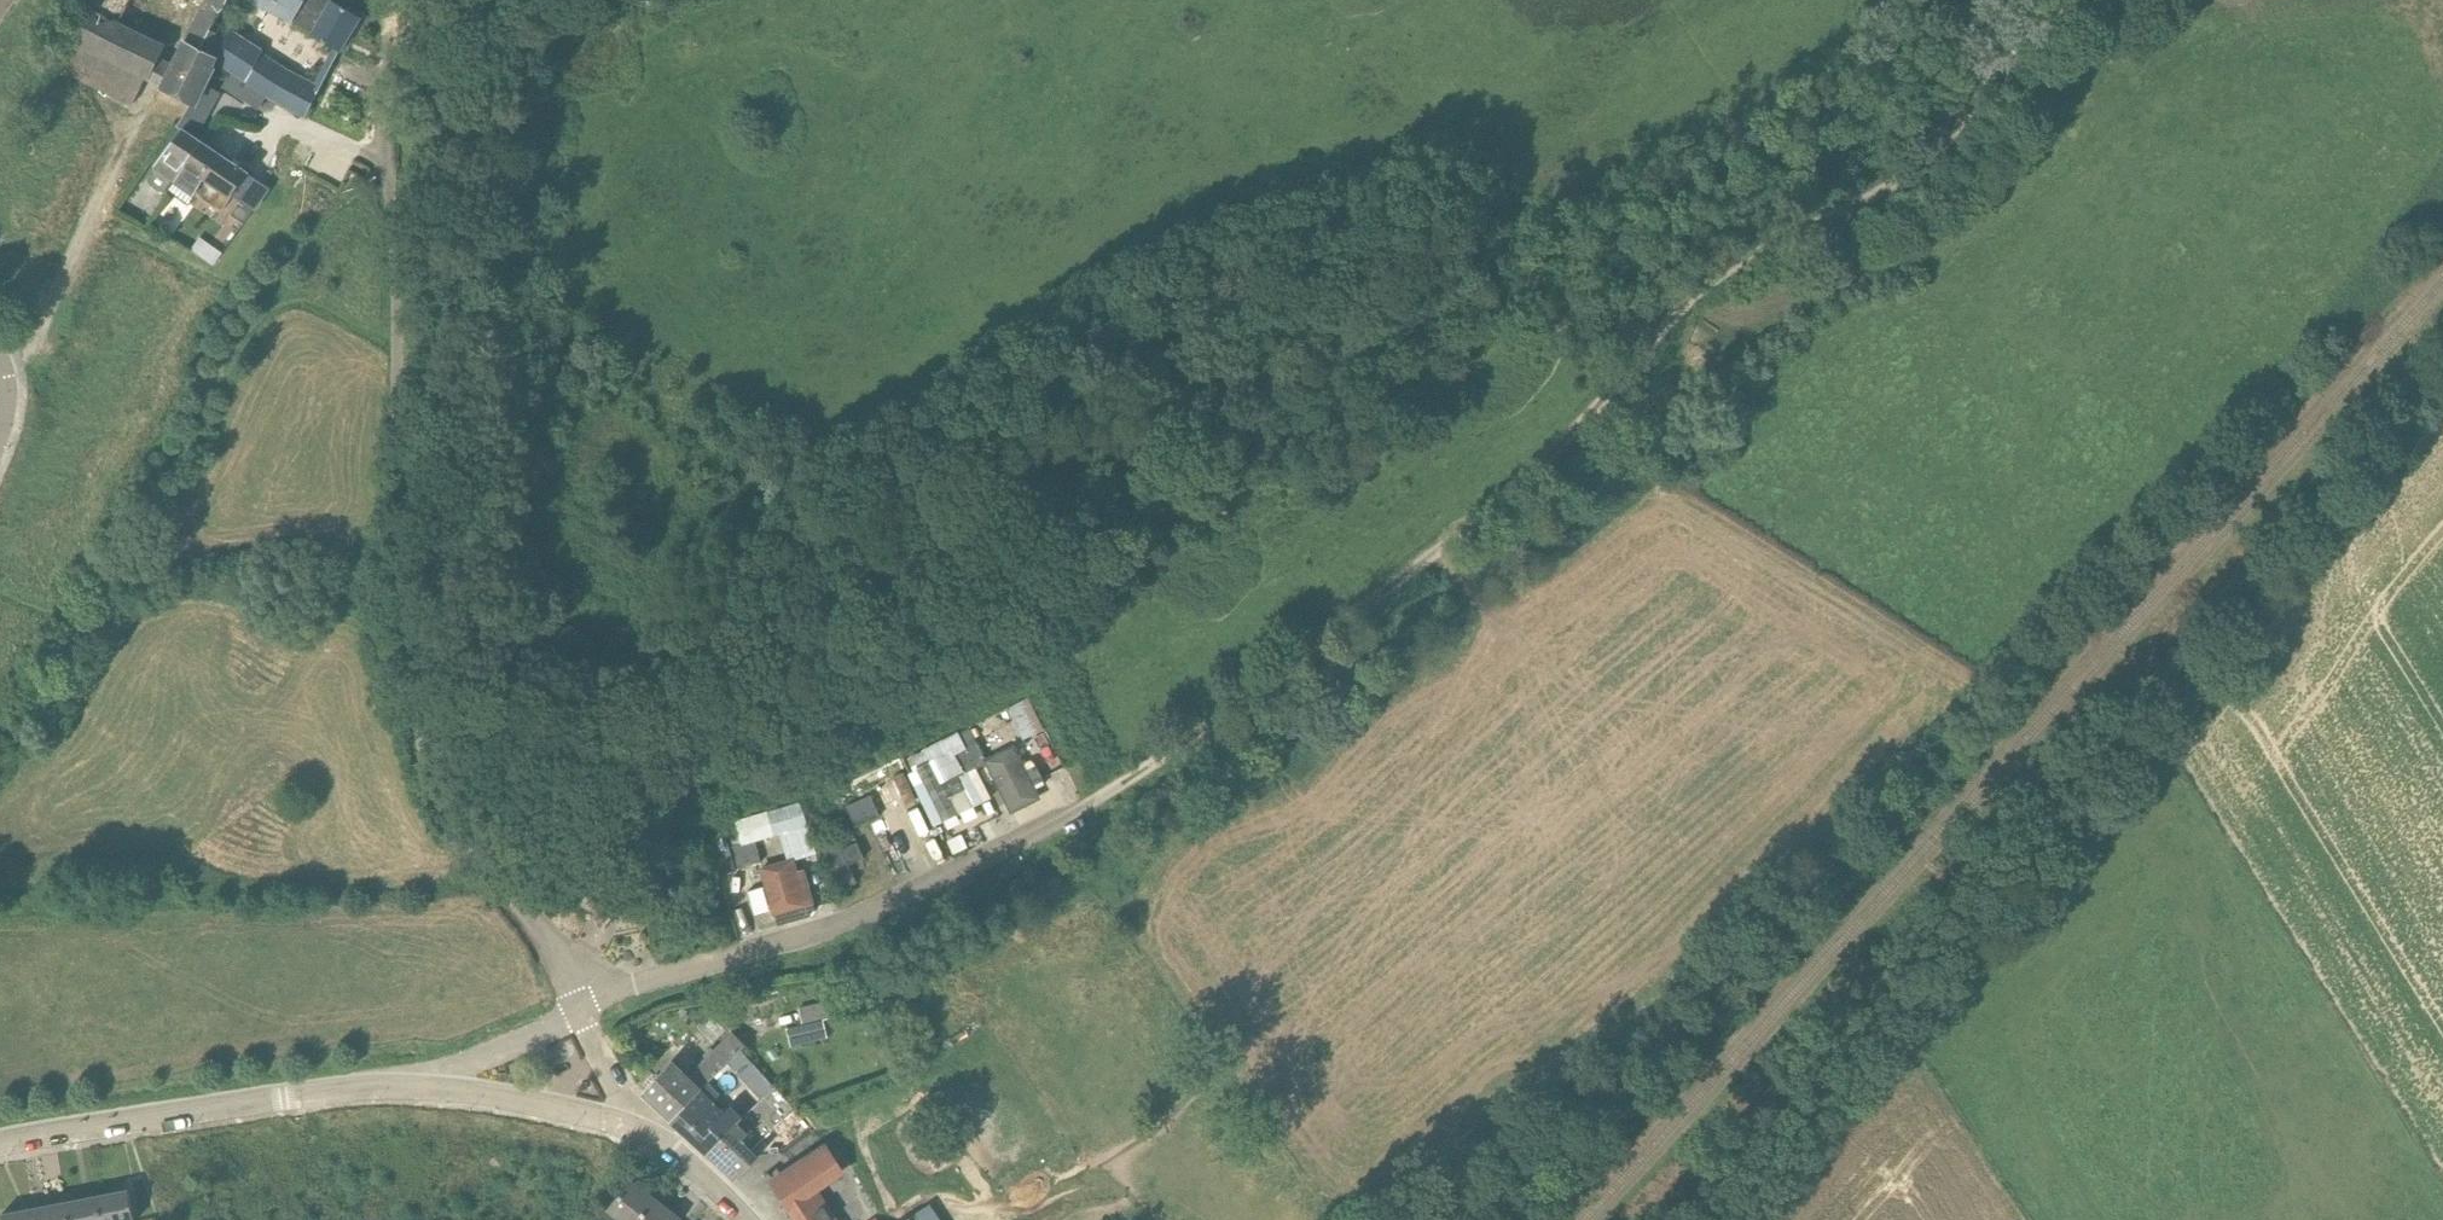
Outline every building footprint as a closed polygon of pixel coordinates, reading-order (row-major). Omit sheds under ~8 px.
[(60,68),(133,104),(146,77),(149,79),(165,46),(123,26),(136,0),(91,0),(60,68)] [(189,103),(194,106),(206,84),(212,72),(214,69),(211,67),(214,60),(230,28),(245,0),(205,0),(185,40),(162,89),(173,95),(189,103)] [(262,21),(268,11),(292,23),(293,22),(311,33),(311,34),(341,52),(360,16),(334,2),(335,0),(245,0),(240,10),(262,21)] [(285,67),(262,53),(264,50),(230,28),(214,60),(230,70),(231,72),(267,96),(305,117),(322,86),(285,67)] [(231,72),(225,81),(223,85),(259,109),(267,96),(231,72)] [(198,127),(218,91),(206,84),(194,106),(189,103),(177,126),(183,129),(157,168),(156,171),(148,183),(152,189),(156,191),(163,194),(172,179),(176,182),(189,165),(186,163),(201,141),(191,134),(196,126),(198,127)] [(212,205),(222,190),(239,166),(201,141),(186,163),(189,165),(176,182),(175,183),(193,195),(195,192),(212,205)] [(252,211),(238,202),(230,215),(243,224),(252,211)] [(1013,707),(1028,738),(1048,728),(1033,697),(1013,707)] [(1043,793),(1017,740),(984,755),(1010,809),(1043,793)] [(964,748),(974,769),(986,763),(976,742),(964,748)] [(963,774),(974,769),(964,748),(952,753),(963,774)] [(942,777),(933,757),(920,763),(945,815),(957,809),(948,792),(964,785),(957,771),(942,777)] [(871,796),(859,801),(869,822),(880,817),(871,796)] [(930,830),(915,797),(901,803),(898,797),(881,804),(907,861),(924,853),(916,836),(930,830)] [(869,822),(859,801),(847,806),(856,828),(869,822)] [(802,803),(783,809),(768,813),(774,836),(810,826),(802,803)] [(743,845),(756,842),(774,836),(768,813),(767,811),(735,820),(737,827),(741,846),(743,845)] [(856,874),(869,869),(858,838),(842,844),(840,838),(822,845),(837,886),(857,879),(856,874)] [(743,845),(749,868),(762,865),(756,842),(743,845)] [(736,871),(749,868),(743,845),(741,846),(731,848),(736,871)] [(755,894),(749,868),(736,871),(731,848),(715,851),(726,900),(755,894)] [(801,855),(762,864),(776,918),(814,909),(801,855)] [(629,898),(630,898),(611,888),(610,888),(611,889),(599,910),(598,911),(617,921),(618,920),(617,920),(629,898)] [(827,1002),(803,1006),(806,1022),(791,1025),(795,1046),(834,1038),(827,1002)] [(711,1015),(699,1027),(714,1043),(726,1031),(711,1015)] [(644,1093),(673,1120),(701,1092),(710,1083),(709,1082),(728,1063),(741,1050),(746,1045),(733,1031),(689,1076),(674,1062),(644,1093)] [(738,1064),(763,1095),(777,1083),(751,1053),(738,1064)] [(757,1156),(753,1153),(785,1119),(776,1109),(786,1100),(775,1087),(766,1097),(763,1098),(761,1100),(742,1120),(723,1137),(724,1139),(708,1154),(735,1180),(757,1156)] [(726,1118),(715,1129),(700,1113),(711,1102),(701,1092),(673,1120),(672,1120),(708,1154),(724,1139),(723,1137),(742,1120),(733,1111),(726,1118)] [(820,1191),(847,1173),(828,1145),(773,1181),(798,1219),(840,1219),(820,1191)] [(655,1200),(632,1181),(609,1210),(609,1211),(604,1218),(607,1219),(618,1219),(619,1218),(621,1219),(640,1219),(655,1200)] [(102,1219),(135,1219),(129,1190),(97,1196),(102,1219)] [(97,1196),(65,1202),(69,1219),(102,1219),(97,1196)] [(679,1218),(655,1200),(640,1219),(678,1219),(679,1218)] [(36,1219),(69,1219),(65,1202),(33,1208),(36,1219)] [(33,1208),(2,1214),(3,1219),(36,1219),(33,1208)]
